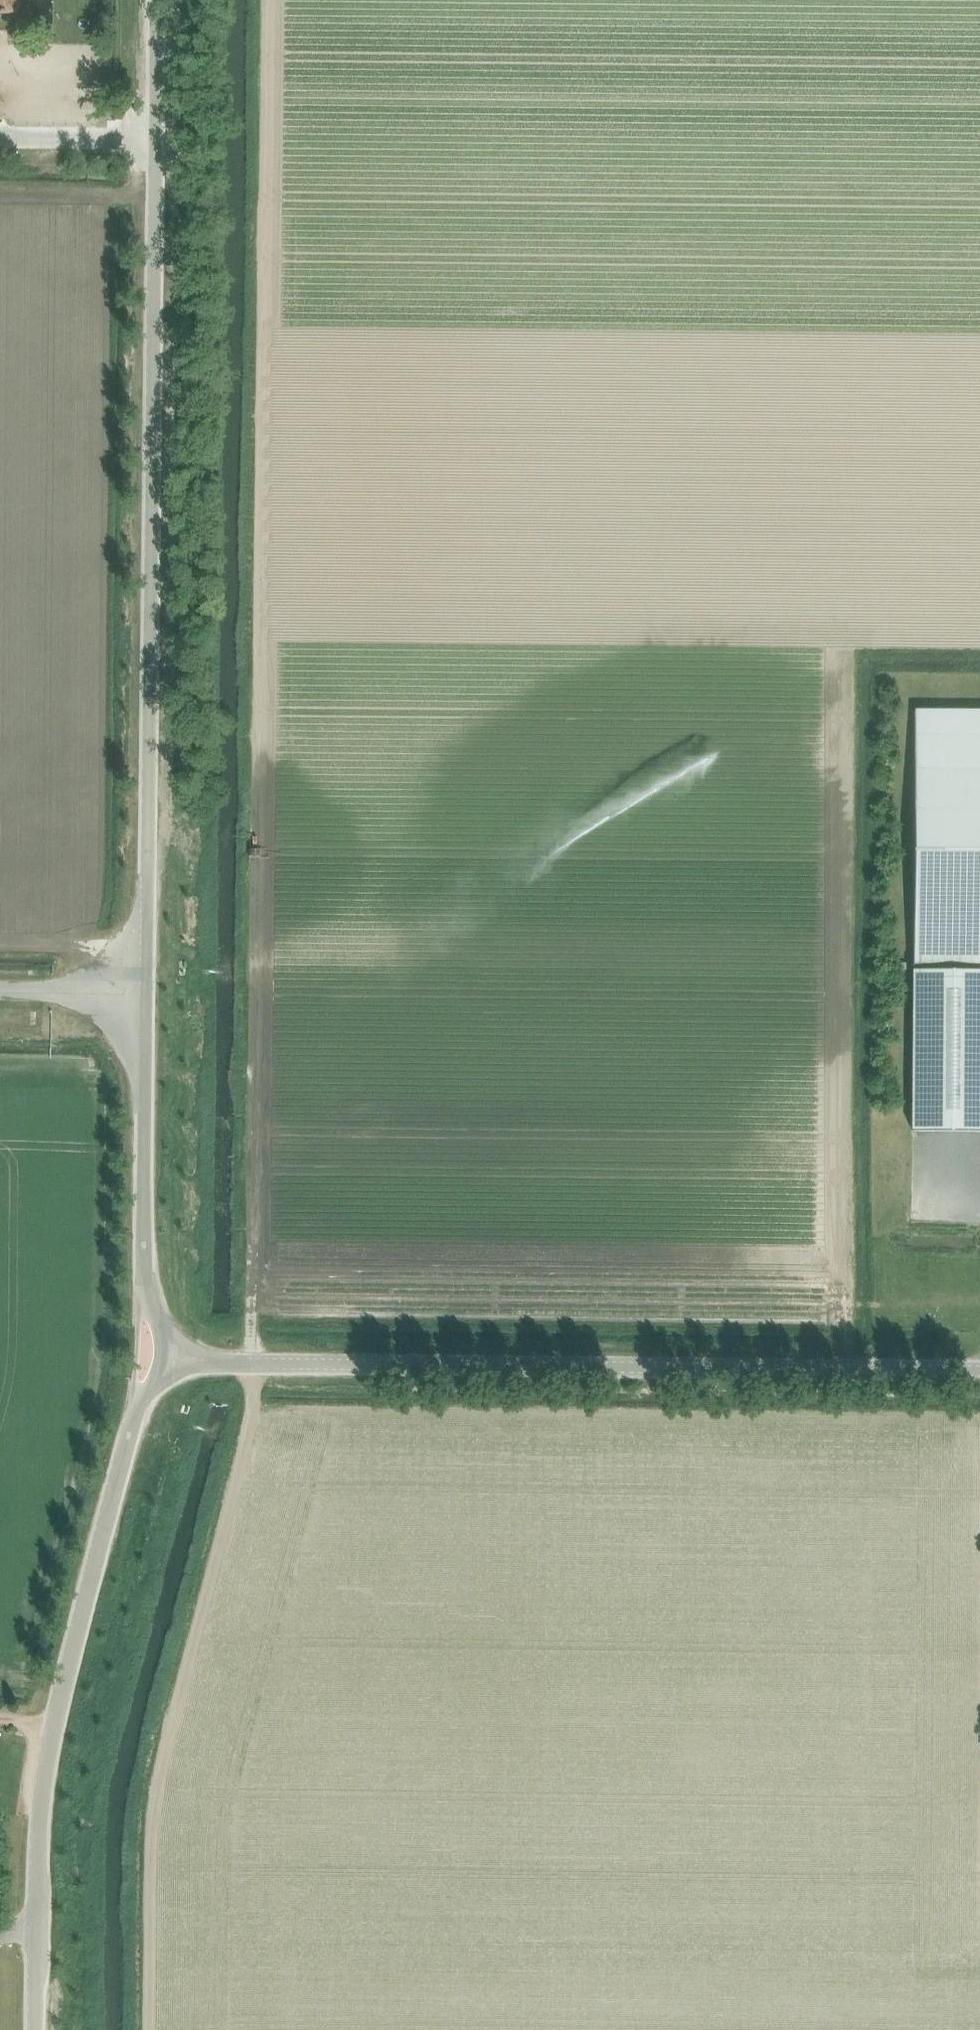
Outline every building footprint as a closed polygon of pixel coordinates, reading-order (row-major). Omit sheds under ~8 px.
[(16,15),(16,0),(0,0),(0,15),(16,15)] [(914,710),(911,1131),(979,1131),(979,710),(914,710)] [(927,1204),(927,1217),(979,1217),(979,1205),(927,1204)]
